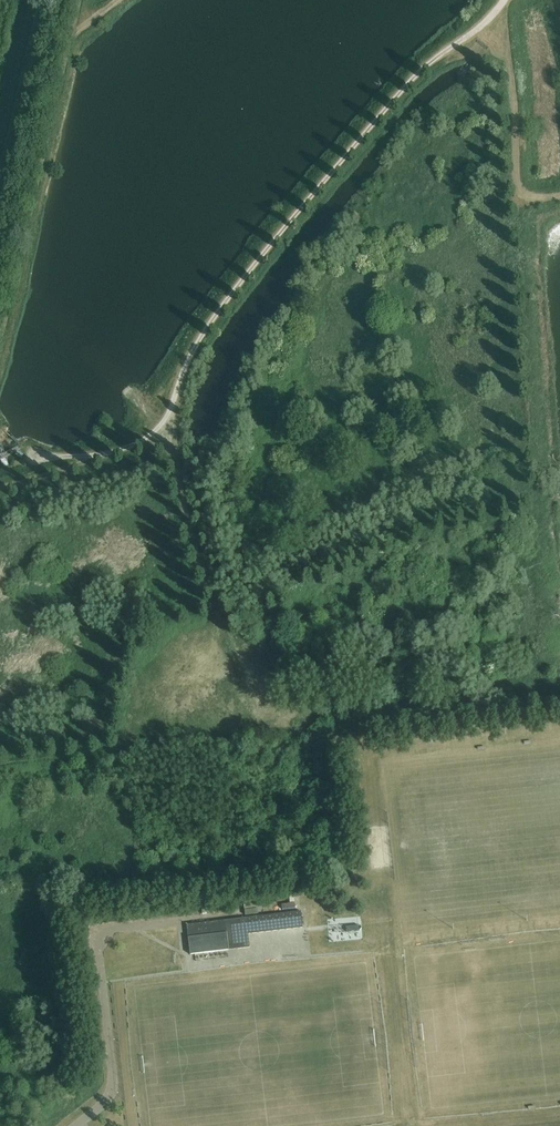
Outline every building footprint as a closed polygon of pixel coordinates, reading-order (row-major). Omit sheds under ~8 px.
[(186,925),(190,955),(249,948),(248,935),(302,928),(300,912),(186,925)]
